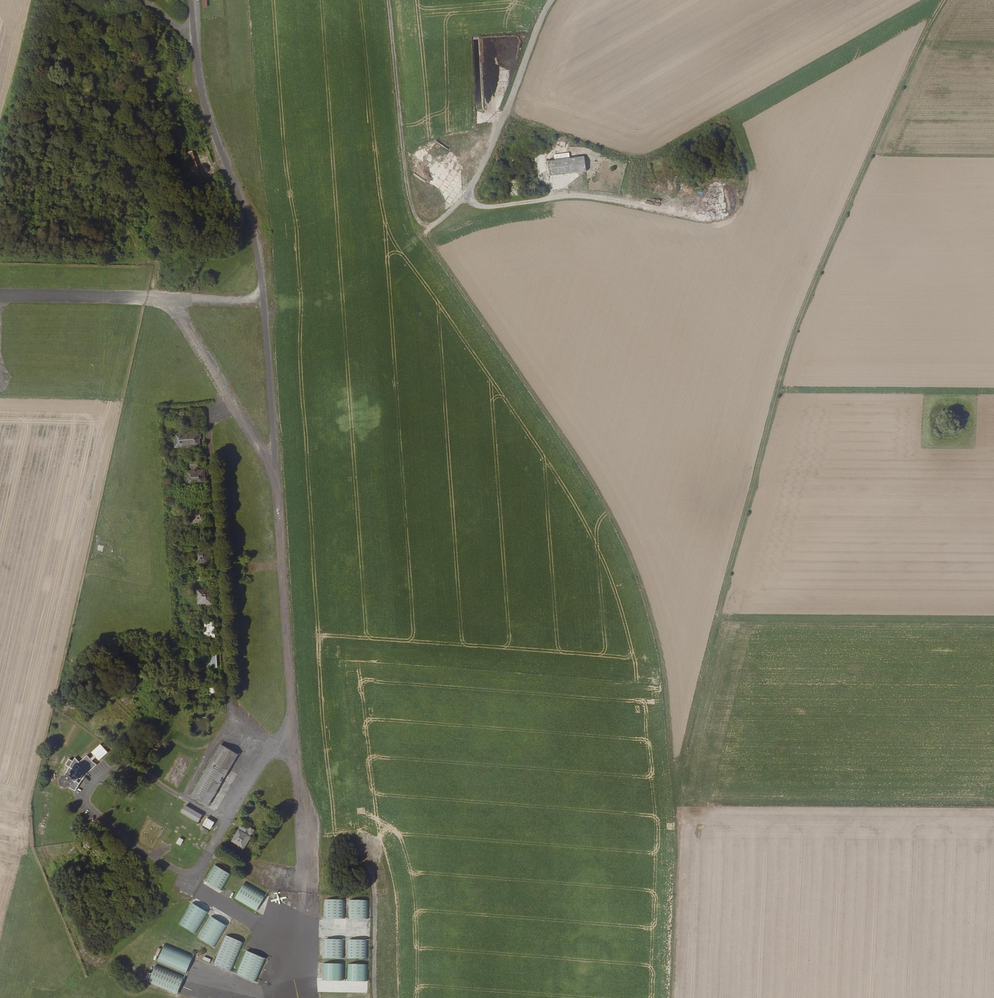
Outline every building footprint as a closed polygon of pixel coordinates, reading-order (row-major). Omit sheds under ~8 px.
[(204,184),(192,151),(184,153),(196,187),(204,184)] [(198,438),(198,431),(190,431),(190,433),(174,434),(174,447),(198,446),(198,438)] [(198,466),(198,461),(189,461),(190,467),(191,467),(191,471),(186,471),(186,479),(186,484),(203,483),(203,478),(202,470),(197,470),(197,466),(198,466)] [(206,511),(200,508),(193,509),(193,521),(200,521),(205,521),(205,515),(207,515),(206,511)] [(196,527),(196,535),(196,539),(205,539),(204,531),(201,531),(201,527),(196,527)] [(195,548),(196,559),(203,559),(203,561),(204,561),(209,561),(209,548),(195,548)] [(199,603),(207,602),(211,602),(211,596),(212,596),(212,588),(206,588),(206,589),(198,590),(199,603)] [(206,632),(201,632),(201,637),(215,636),(214,621),(205,622),(206,632)] [(203,663),(203,664),(205,666),(206,667),(217,666),(216,654),(208,654),(208,663),(203,663)] [(210,685),(210,686),(219,694),(218,685),(210,685)] [(219,694),(210,686),(210,693),(205,693),(205,698),(219,698),(219,694)] [(68,767),(61,778),(63,780),(62,783),(74,791),(79,783),(75,780),(76,777),(78,778),(80,777),(82,775),(84,776),(96,764),(92,761),(95,758),(98,761),(107,752),(100,744),(91,753),(94,756),(90,759),(86,755),(78,762),(74,757),(72,761),(69,759),(65,765),(68,767)] [(221,744),(220,745),(223,747),(227,750),(237,755),(238,755),(221,744)] [(223,747),(220,745),(191,795),(207,805),(237,755),(227,750),(223,747)] [(186,805),(182,812),(198,821),(202,815),(186,805)] [(207,818),(203,824),(210,828),(214,822),(207,818)] [(232,841),(239,845),(242,847),(246,842),(247,843),(251,837),(250,836),(252,832),(253,833),(255,830),(247,825),(245,828),(240,826),(238,829),(239,830),(232,841)] [(231,875),(216,865),(206,881),(221,891),(231,875)] [(266,895),(245,882),(235,898),(256,911),(266,895)] [(344,900),(326,900),(325,918),(343,919),(344,900)] [(369,901),(350,901),(350,920),(368,920),(369,901)] [(208,913),(192,903),(180,924),(195,933),(208,913)] [(227,926),(211,917),(199,938),(214,947),(227,926)] [(214,964),(230,972),(243,944),(227,936),(214,964)] [(343,941),(325,940),(324,959),(343,960),(343,941)] [(367,940),(349,940),(348,959),(367,959),(367,940)] [(165,944),(157,961),(185,973),(193,957),(165,944)] [(266,960),(245,951),(235,972),(257,981),(266,960)] [(344,964),(324,964),(323,980),(344,980),(344,964)] [(368,965),(348,964),(348,980),(367,981),(368,965)] [(155,965),(148,982),(176,995),(184,978),(155,965)]
